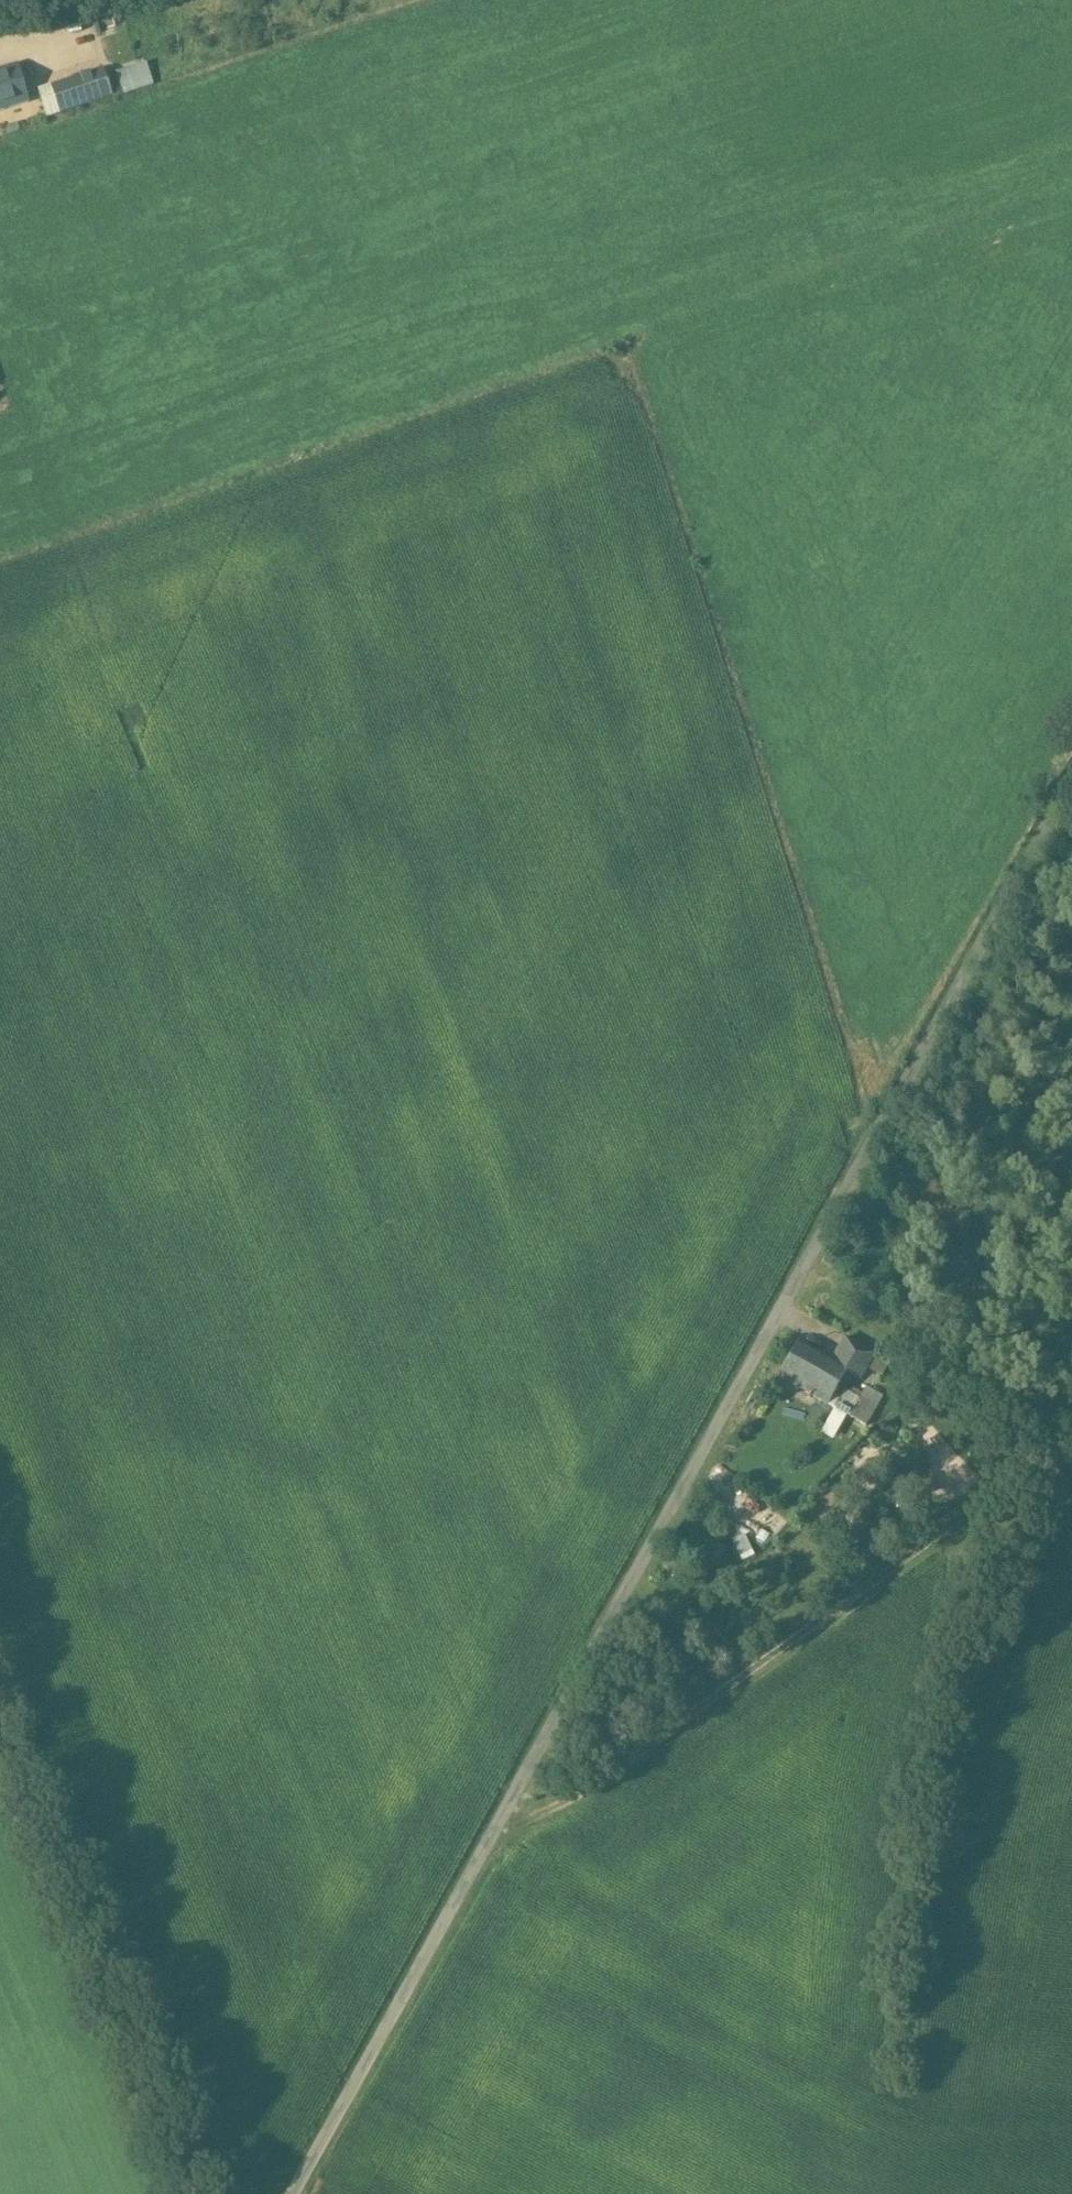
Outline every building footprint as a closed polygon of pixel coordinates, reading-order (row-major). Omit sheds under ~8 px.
[(104,69),(51,87),(60,114),(153,83),(147,64),(107,78),(104,69)] [(29,102),(18,65),(0,70),(0,112),(29,102)] [(874,1356),(845,1339),(832,1361),(848,1370),(847,1372),(861,1380),(874,1356)] [(832,1361),(800,1342),(780,1378),(827,1405),(828,1405),(838,1387),(847,1372),(848,1370),(832,1361)] [(876,1409),(838,1387),(828,1405),(866,1427),(876,1409)] [(930,1492),(930,1479),(910,1479),(909,1492),(930,1492)]
